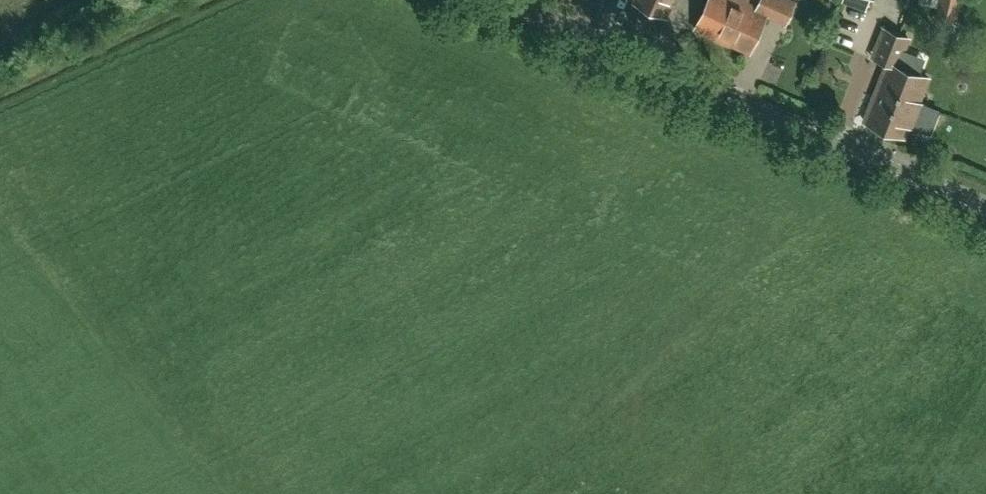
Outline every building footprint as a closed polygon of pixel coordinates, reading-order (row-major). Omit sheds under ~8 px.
[(634,1),(665,15),(672,0),(635,0),(634,1)] [(739,0),(707,0),(695,28),(718,38),(725,23),(738,28),(742,19),(732,14),(739,0)] [(750,52),(768,12),(785,20),(784,22),(785,22),(795,1),(794,0),(760,0),(757,6),(744,0),(739,0),(732,14),(742,19),(738,28),(725,23),(718,38),(750,52)] [(869,0),(840,0),(839,3),(865,12),(869,0)] [(960,0),(941,0),(936,18),(955,22),(960,0)] [(919,102),(928,78),(897,66),(908,38),(883,28),(874,52),(889,57),(864,121),(905,137),(909,125),(915,127),(924,104),(919,102)]
